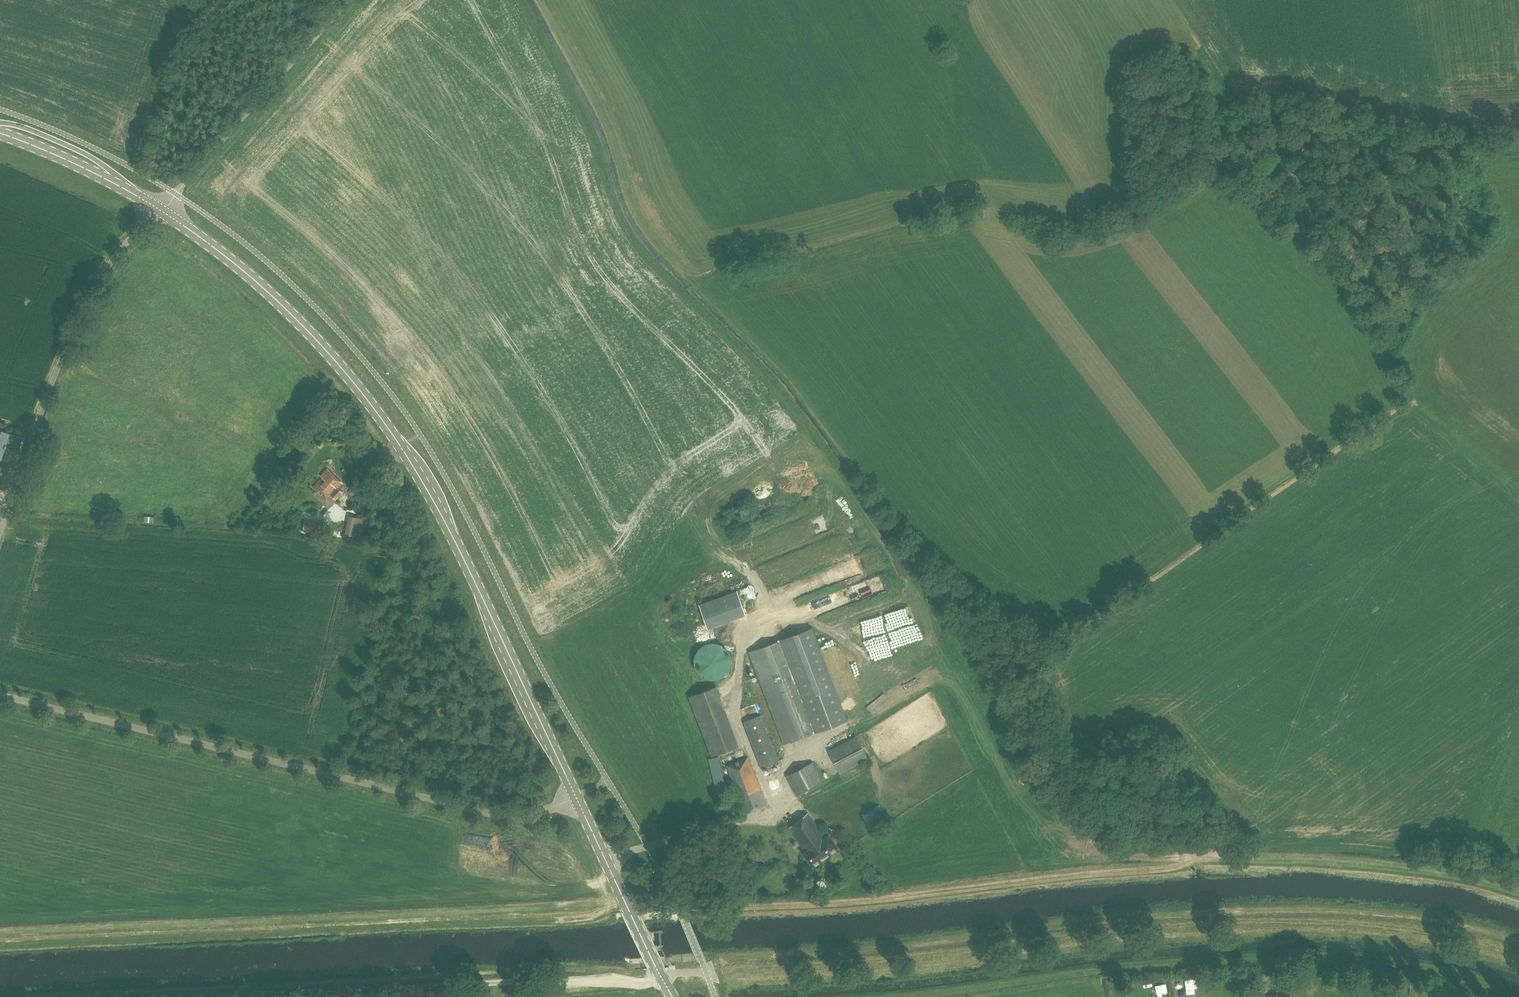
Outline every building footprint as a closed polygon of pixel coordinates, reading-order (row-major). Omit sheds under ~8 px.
[(337,499),(343,492),(338,488),(343,483),(328,469),(321,476),(323,477),(314,487),(319,492),(320,490),(323,493),(322,495),(327,500),(332,495),(337,499)] [(372,521),(366,520),(349,516),(345,534),(362,538),(363,531),(369,533),(372,521)] [(320,532),(320,522),(306,521),(305,531),(320,532)] [(843,568),(829,571),(830,577),(844,574),(843,568)] [(699,604),(708,629),(746,615),(737,590),(699,604)] [(812,628),(787,638),(822,730),(847,720),(812,628)] [(787,638),(749,652),(784,744),(822,730),(787,638)] [(718,644),(712,643),(708,643),(704,645),(698,650),(694,658),(694,667),(697,673),(706,679),(713,680),(721,678),(727,672),(730,664),(730,657),(727,650),(721,645),(718,644)] [(712,756),(737,747),(715,687),(689,697),(712,756)] [(754,699),(741,702),(744,713),(757,709),(754,699)] [(763,770),(779,763),(760,715),(744,721),(763,770)] [(841,773),(868,758),(857,736),(829,750),(841,773)] [(718,797),(728,795),(719,757),(709,759),(718,797)] [(745,813),(766,805),(748,757),(727,765),(745,813)] [(796,771),(805,789),(822,780),(813,762),(796,771)] [(796,794),(805,789),(796,771),(787,776),(796,794)] [(874,833),(890,823),(880,805),(863,814),(874,833)] [(813,866),(838,847),(828,835),(826,836),(808,813),(788,828),(806,851),(803,853),(813,866)]
